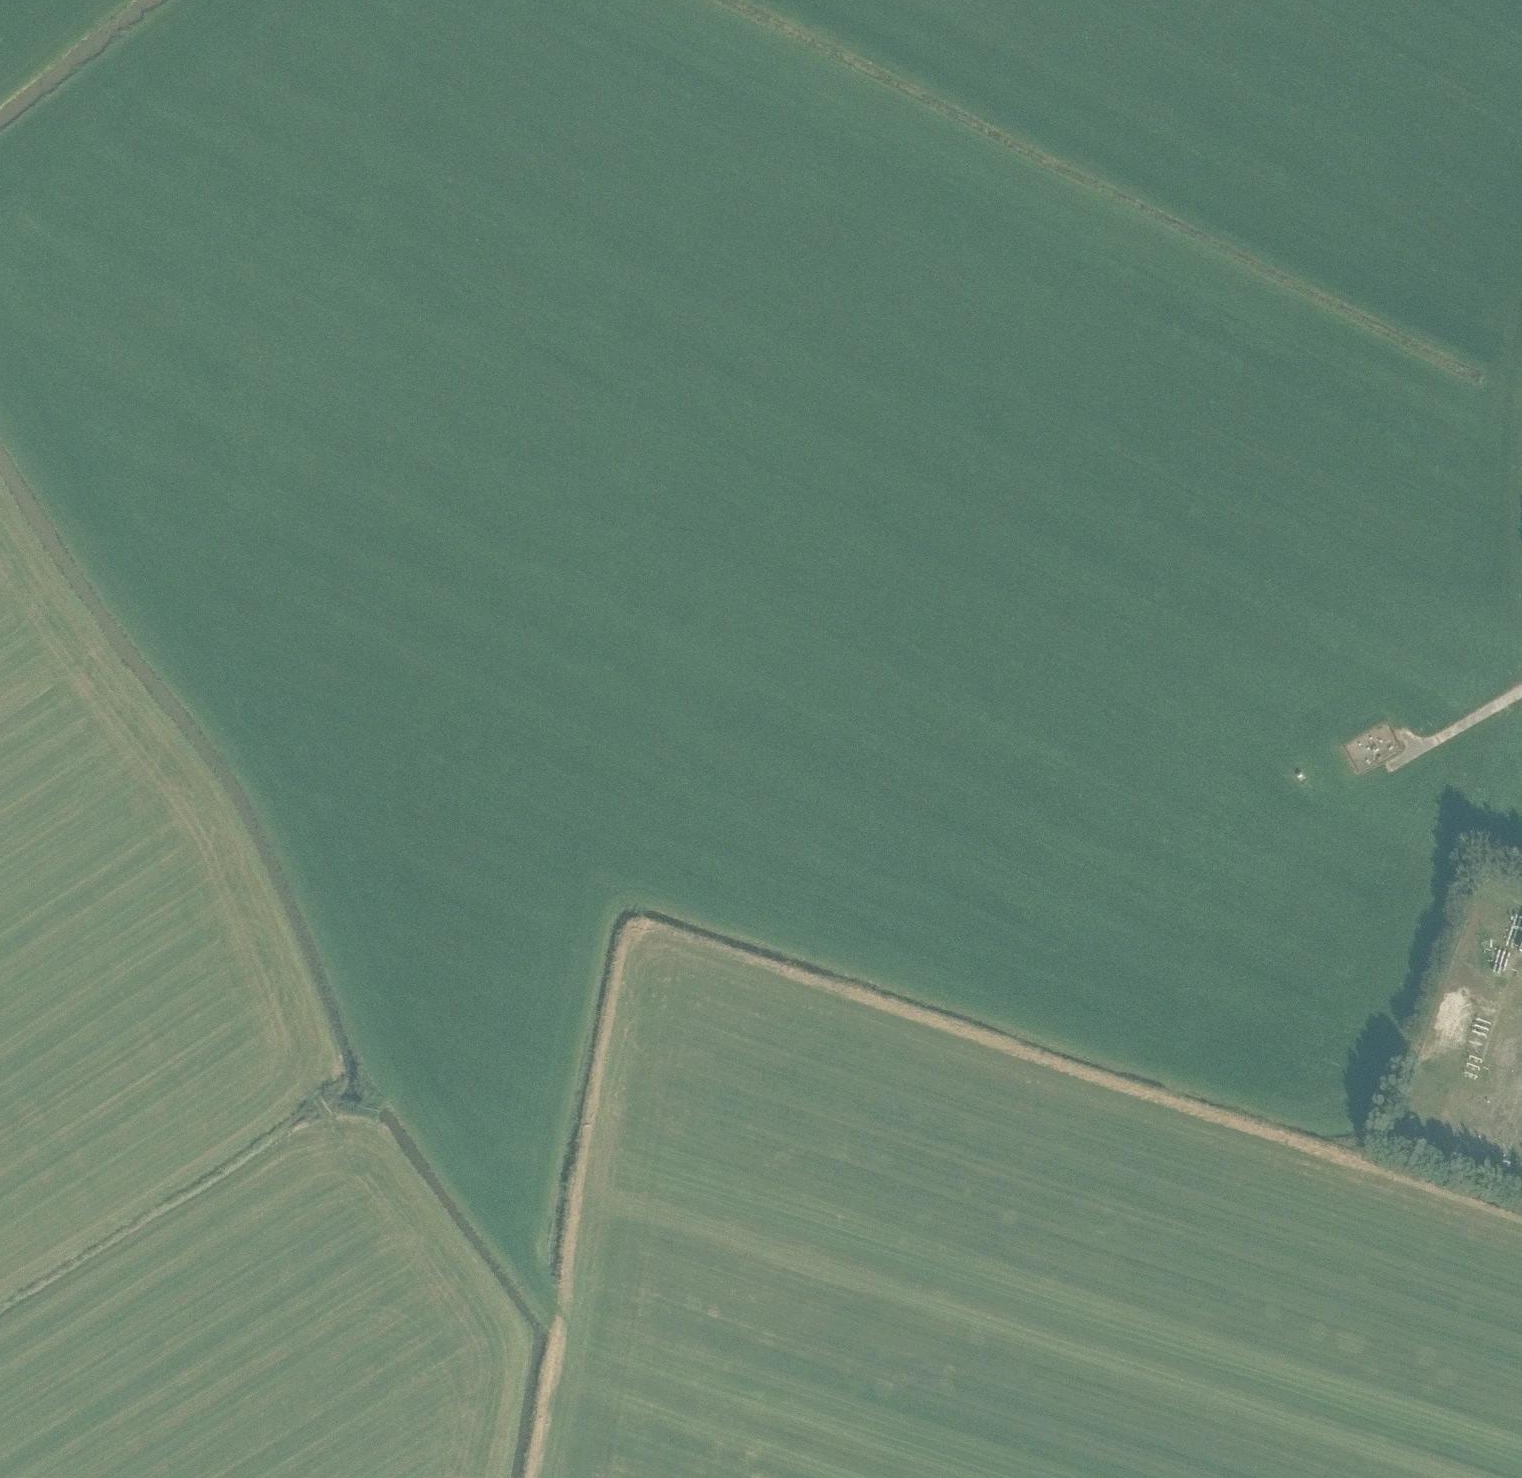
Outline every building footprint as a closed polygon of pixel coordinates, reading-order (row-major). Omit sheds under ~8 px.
[(1357,765),(1401,747),(1390,720),(1346,738),(1357,765)]
